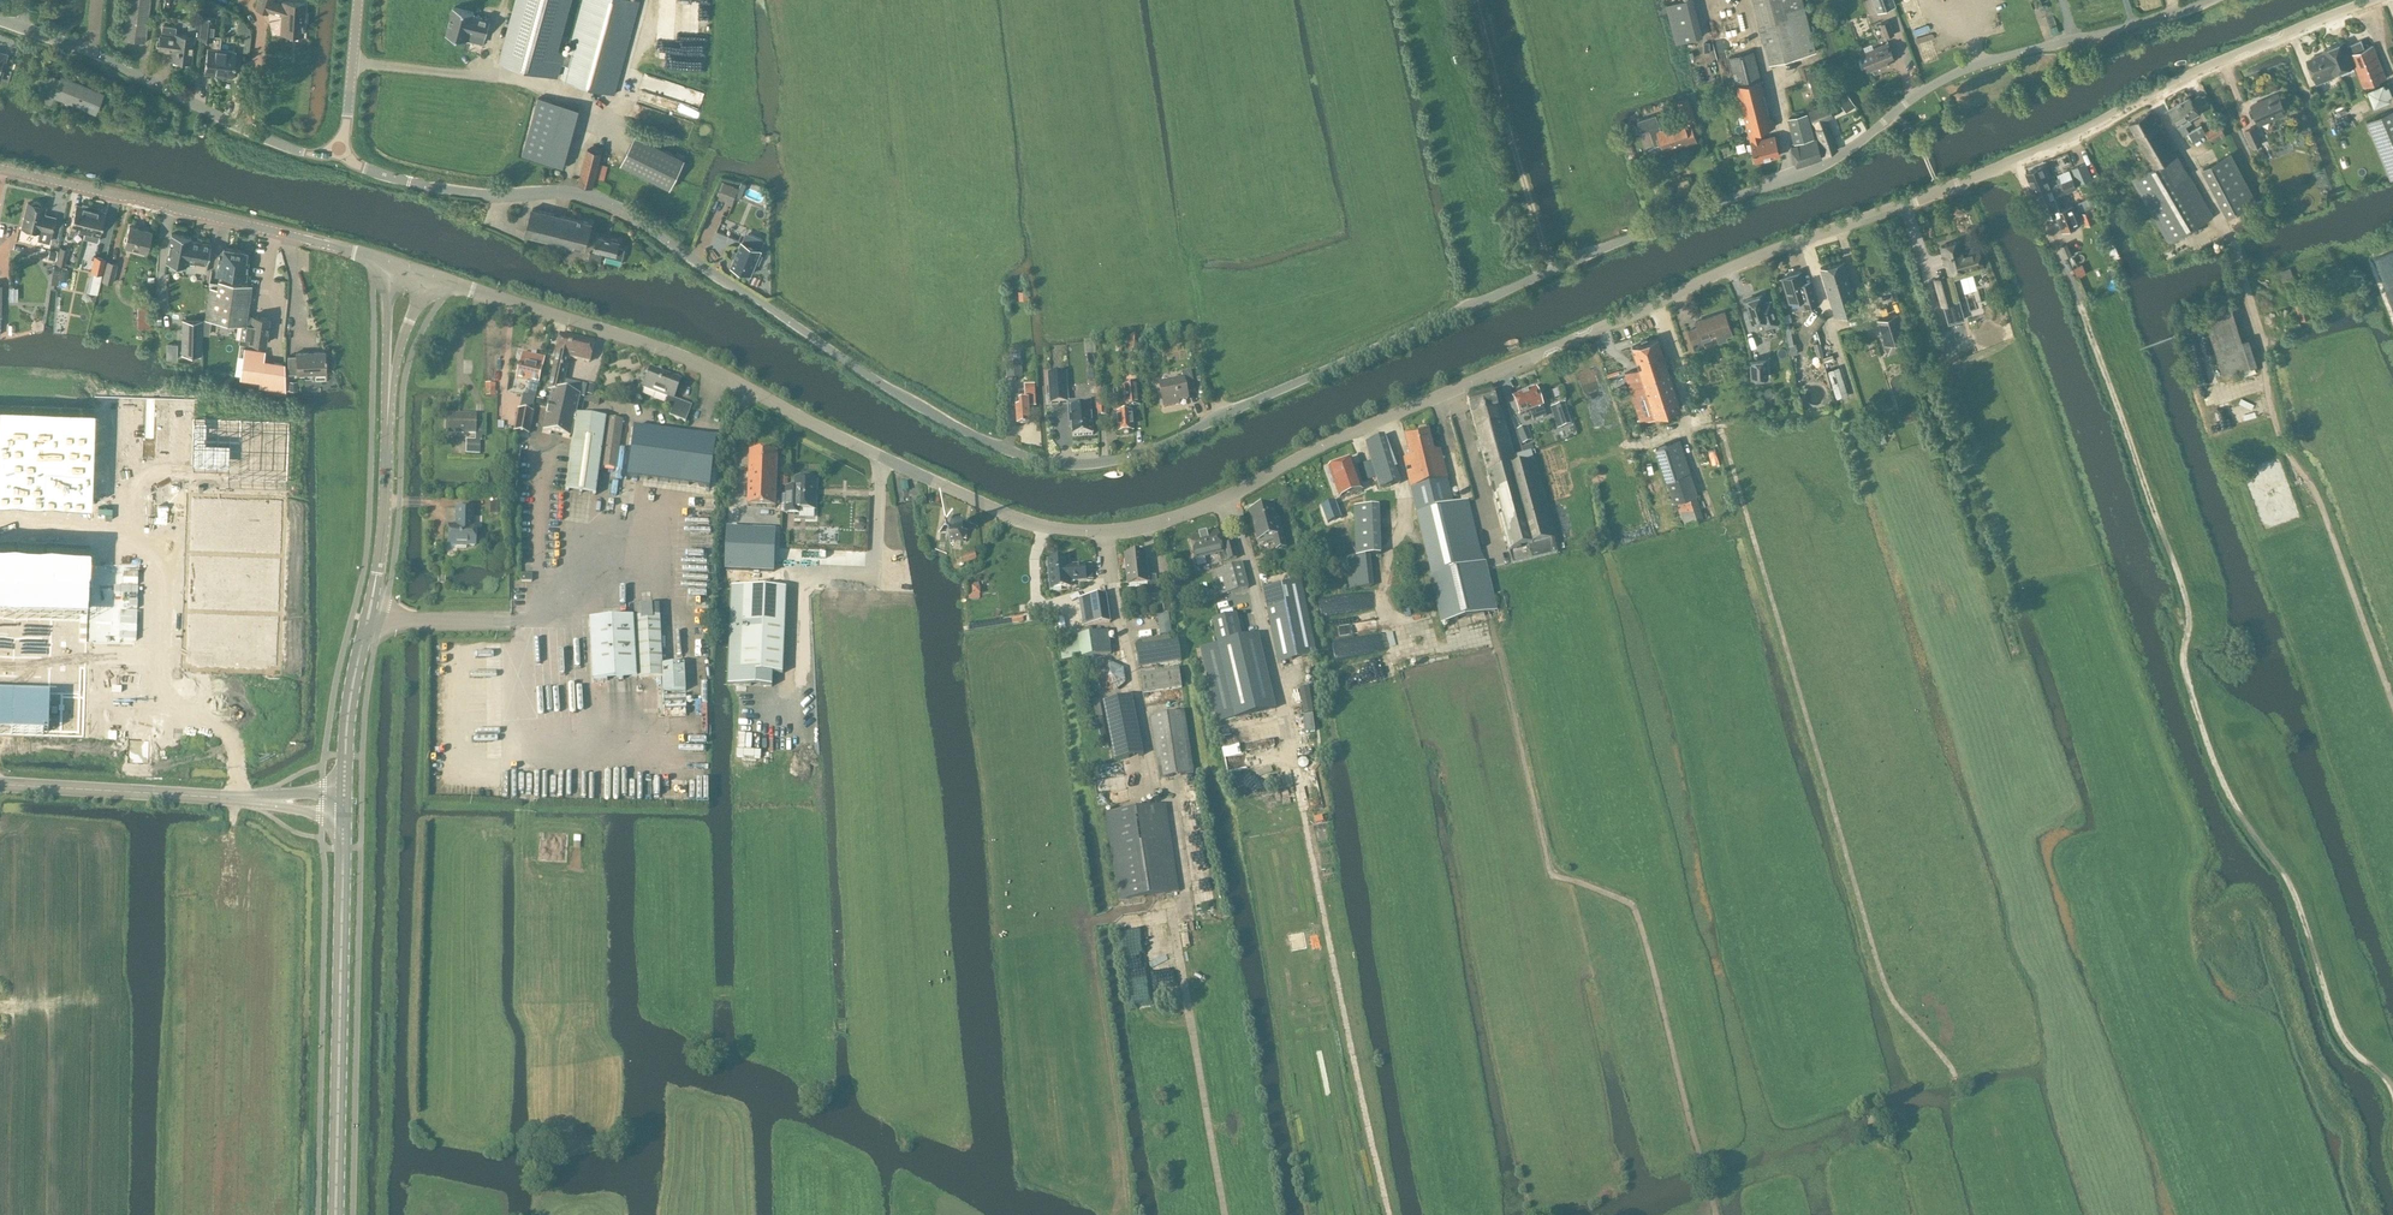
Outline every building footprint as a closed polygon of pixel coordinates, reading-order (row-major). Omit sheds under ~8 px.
[(150,0),(127,0),(123,41),(145,43),(150,0)] [(305,17),(304,16),(305,4),(283,2),(283,6),(270,1),(271,0),(259,0),(256,9),(267,13),(268,11),(282,15),(281,34),(303,35),(304,22),(305,21),(305,17)] [(562,64),(562,63),(563,62),(565,52),(555,49),(568,0),(518,0),(501,60),(501,61),(558,76),(559,76),(562,64)] [(640,1),(635,0),(584,0),(569,53),(565,52),(563,62),(562,63),(562,64),(566,65),(562,81),(615,95),(640,1)] [(1663,5),(1672,42),(1700,36),(1692,0),(1682,0),(1663,5)] [(1815,50),(1803,0),(1753,0),(1769,62),(1815,50)] [(1878,12),(1895,6),(1893,0),(1874,0),(1878,12)] [(454,8),(447,36),(469,42),(472,31),(486,35),(490,20),(476,16),(477,15),(454,8)] [(199,38),(199,39),(211,41),(210,49),(207,48),(204,73),(232,77),(235,52),(219,50),(221,34),(213,33),(215,17),(202,16),(201,23),(199,38)] [(1880,23),(1885,37),(1895,34),(1889,19),(1880,23)] [(194,37),(199,38),(201,23),(195,22),(193,36),(175,33),(175,27),(162,26),(161,35),(160,35),(158,50),(172,52),(171,60),(191,62),(194,37)] [(2345,41),(2332,46),(2341,70),(2355,65),(2364,87),(2370,85),(2371,87),(2369,88),(2375,105),(2391,98),(2385,82),(2381,83),(2380,81),(2386,78),(2373,45),(2365,48),(2362,40),(2347,46),(2345,41)] [(1867,69),(1895,60),(1888,42),(1861,52),(1867,69)] [(2341,70),(2332,46),(2324,49),(2325,52),(2307,59),(2316,83),(2335,76),(2334,73),(2341,70)] [(1757,161),(1780,155),(1775,135),(1761,138),(1759,130),(1775,126),(1773,118),(1770,118),(1753,51),(1731,56),(1757,161)] [(1806,70),(1815,95),(1828,90),(1820,66),(1806,70)] [(94,112),(102,95),(61,78),(60,80),(51,76),(41,100),(54,105),(58,97),(94,112)] [(1846,94),(1842,97),(1850,108),(1855,105),(1847,94),(1847,93),(1846,94)] [(2261,124),(2286,113),(2278,94),(2253,104),(2261,124)] [(2179,126),(2200,113),(2189,96),(2169,108),(2179,126)] [(579,109),(538,98),(523,155),(563,167),(579,109)] [(1677,102),(1683,122),(1660,129),(1656,115),(1638,121),(1642,131),(1650,128),(1655,144),(1662,142),(1665,151),(1695,141),(1688,120),(1695,118),(1688,98),(1677,102)] [(1827,125),(1824,119),(1833,116),(1828,104),(1810,110),(1814,123),(1815,123),(1817,128),(1816,128),(1825,153),(1837,149),(1828,124),(1827,125)] [(2134,178),(2146,199),(2169,241),(2212,216),(2152,110),(2128,123),(2153,167),(2134,178)] [(1808,112),(1787,118),(1794,143),(1814,138),(1808,112)] [(2367,123),(2390,179),(2392,178),(2392,113),(2367,123)] [(2253,147),(2262,143),(2254,126),(2245,130),(2253,147)] [(2218,131),(2209,136),(2213,143),(2222,137),(2223,138),(2226,136),(2221,127),(2217,129),(2218,131)] [(684,159),(635,135),(621,164),(670,188),(684,159)] [(1796,167),(1822,158),(1815,139),(1789,148),(1796,167)] [(1727,145),(1717,147),(1719,158),(1730,156),(1727,145)] [(588,149),(579,183),(593,187),(602,152),(588,149)] [(2204,168),(2221,199),(2229,216),(2256,202),(2230,154),(2204,168)] [(2087,164),(2073,170),(2078,183),(2092,178),(2087,164)] [(2061,182),(2059,177),(2051,181),(2044,165),(2027,172),(2035,193),(2058,184),(2061,182)] [(2073,178),(2035,193),(2040,205),(2057,197),(2056,196),(2077,188),(2073,178)] [(716,197),(722,199),(729,202),(730,200),(736,186),(723,181),(716,197)] [(741,183),(736,196),(740,198),(746,184),(746,183),(741,182),(741,183)] [(2073,204),(2062,209),(2057,197),(2040,205),(2045,216),(2053,213),(2056,218),(2058,217),(2063,229),(2080,222),(2073,204)] [(45,206),(41,205),(40,204),(40,203),(39,203),(39,202),(38,202),(37,201),(36,201),(35,201),(34,202),(33,202),(32,203),(28,202),(21,227),(39,231),(40,228),(51,231),(54,217),(43,214),(45,206)] [(77,229),(84,231),(91,205),(82,202),(82,205),(76,204),(71,227),(70,227),(68,233),(74,234),(77,229)] [(91,205),(84,231),(92,233),(92,239),(98,241),(99,234),(105,211),(99,210),(100,207),(91,205)] [(2090,207),(2082,211),(2088,224),(2096,220),(2090,207)] [(533,208),(526,237),(585,251),(588,242),(589,235),(592,222),(562,215),(562,216),(533,208)] [(124,244),(146,250),(151,231),(130,225),(124,244)] [(186,265),(190,240),(191,238),(191,237),(171,233),(171,234),(166,261),(186,265)] [(742,241),(737,252),(734,250),(732,256),(735,257),(731,266),(751,274),(756,262),(759,263),(762,255),(759,254),(764,240),(749,233),(747,238),(744,237),(742,241)] [(589,235),(588,242),(595,243),(594,249),(596,249),(595,252),(591,251),(589,259),(600,261),(602,254),(599,253),(600,250),(607,252),(606,255),(622,259),(625,248),(618,247),(619,241),(597,235),(596,237),(589,235)] [(210,244),(190,240),(186,265),(197,267),(196,270),(205,272),(210,244)] [(1971,271),(1984,268),(1979,248),(1963,252),(1960,241),(1942,246),(1949,274),(1971,268),(1971,271)] [(2066,256),(2071,254),(2067,243),(2062,246),(2066,256)] [(65,263),(68,249),(60,247),(56,261),(65,263)] [(219,257),(217,273),(220,274),(219,281),(230,282),(235,250),(224,248),(222,258),(219,257)] [(56,260),(58,251),(50,250),(48,258),(56,260)] [(235,250),(230,282),(241,284),(242,277),(245,277),(248,262),(245,261),(246,252),(235,250)] [(101,272),(105,258),(94,255),(91,270),(101,272)] [(118,263),(107,260),(102,280),(112,283),(118,263)] [(1835,315),(1858,308),(1844,260),(1820,267),(1835,315)] [(2083,263),(2074,267),(2077,275),(2080,274),(2080,276),(2087,273),(2083,263)] [(52,283),(59,284),(61,268),(54,267),(52,283)] [(2290,267),(2279,271),(2283,281),(2294,278),(2290,267)] [(1804,306),(1819,302),(1814,286),(1806,288),(1801,272),(1782,277),(1790,302),(1801,298),(1804,306)] [(1947,277),(1946,275),(1936,278),(1949,324),(1965,319),(1952,275),(1947,277)] [(207,303),(205,318),(242,323),(243,323),(240,339),(250,341),(265,343),(266,337),(268,338),(269,330),(267,329),(269,318),(253,315),(252,318),(246,317),(250,292),(251,286),(241,284),(230,282),(219,281),(218,281),(217,288),(210,287),(207,303)] [(1019,300),(1028,299),(1026,288),(1018,289),(1019,300)] [(1744,300),(1752,325),(1763,321),(1765,328),(1778,324),(1770,301),(1764,302),(1761,294),(1744,300)] [(2296,305),(2301,320),(2312,316),(2306,301),(2296,305)] [(150,318),(149,318),(149,310),(152,310),(152,303),(138,303),(137,327),(150,328),(150,318)] [(1696,320),(1698,327),(1688,329),(1694,348),(1704,345),(1702,340),(1711,337),(1711,335),(1716,333),(1719,341),(1726,339),(1725,335),(1731,333),(1724,311),(1696,320)] [(1789,314),(1782,316),(1784,323),(1791,321),(1789,314)] [(1885,344),(1904,338),(1897,314),(1878,320),(1885,344)] [(2291,320),(2294,329),(2302,326),(2298,317),(2291,320)] [(201,354),(202,321),(183,320),(182,354),(201,354)] [(549,390),(553,391),(561,393),(564,381),(569,357),(567,357),(573,337),(561,334),(556,354),(557,354),(549,390)] [(567,357),(569,357),(589,362),(594,342),(580,339),(579,337),(575,336),(574,337),(573,337),(567,357)] [(1129,352),(1139,352),(1140,337),(1130,336),(1129,352)] [(1641,420),(1681,407),(1658,338),(1632,346),(1639,367),(1625,372),(1641,420)] [(1813,343),(1817,356),(1824,354),(1820,341),(1813,343)] [(245,348),(240,377),(260,381),(260,386),(270,388),(285,390),(285,364),(274,362),(263,360),(265,351),(245,348)] [(296,355),(288,356),(289,373),(297,372),(297,373),(315,372),(325,372),(325,369),(324,351),(296,352),(296,355)] [(517,379),(530,382),(527,396),(535,398),(538,385),(544,358),(523,353),(517,379)] [(1832,354),(1823,357),(1824,362),(1833,359),(1832,354)] [(1008,379),(1022,378),(1021,356),(1006,357),(1008,379)] [(1750,358),(1751,377),(1769,376),(1767,357),(1750,358)] [(672,408),(669,417),(685,423),(692,406),(673,399),(680,379),(662,372),(660,368),(646,373),(647,377),(643,388),(667,397),(664,405),(672,408)] [(1834,369),(1828,370),(1837,399),(1843,397),(1834,369)] [(1187,393),(1196,391),(1192,371),(1182,373),(1183,379),(1160,384),(1165,407),(1175,405),(1174,403),(1189,400),(1187,393)] [(1048,374),(1051,404),(1069,402),(1066,373),(1048,374)] [(579,396),(578,397),(583,398),(584,393),(586,386),(564,381),(561,393),(579,396)] [(1118,412),(1113,413),(1114,425),(1119,424),(1119,432),(1133,431),(1132,412),(1131,412),(1131,406),(1140,405),(1139,386),(1136,386),(1136,383),(1134,382),(1126,382),(1125,384),(1125,387),(1123,387),(1125,401),(1125,412),(1118,412)] [(586,386),(584,393),(593,395),(595,385),(587,383),(586,386)] [(1029,407),(1036,406),(1035,386),(1025,387),(1025,392),(1020,393),(1020,397),(1018,398),(1018,401),(1016,401),(1018,424),(1030,423),(1029,407)] [(1771,387),(1763,390),(1766,397),(1772,395),(1773,394),(1771,387)] [(1526,393),(1514,398),(1520,415),(1530,411),(1534,421),(1547,417),(1536,389),(1534,390),(1532,388),(1526,390),(1526,393)] [(1106,390),(1097,390),(1097,414),(1107,414),(1106,390)] [(569,437),(578,397),(579,396),(561,393),(553,391),(544,432),(569,437)] [(1506,552),(1555,539),(1534,461),(1516,465),(1504,417),(1500,418),(1494,393),(1468,400),(1506,552)] [(1071,408),(1073,436),(1093,435),(1091,401),(1076,402),(1076,407),(1071,408)] [(1564,404),(1555,407),(1562,428),(1571,425),(1564,404)] [(0,405),(0,494),(100,494),(100,405),(0,405)] [(514,430),(529,433),(533,414),(525,412),(519,411),(514,430)] [(287,415),(177,415),(177,454),(258,454),(258,468),(287,468),(287,415)] [(449,415),(448,433),(475,433),(475,421),(475,415),(449,415)] [(605,419),(576,416),(566,492),(595,496),(605,419)] [(621,421),(608,420),(602,467),(615,468),(621,421)] [(466,440),(466,454),(480,454),(480,439),(481,439),(481,433),(481,422),(475,421),(475,433),(475,439),(466,440)] [(1527,427),(1517,430),(1522,445),(1532,441),(1527,427)] [(633,428),(626,475),(710,486),(716,439),(633,428)] [(1882,429),(1876,431),(1880,443),(1886,441),(1882,429)] [(1410,457),(1404,459),(1445,623),(1494,611),(1492,595),(1468,501),(1453,504),(1440,449),(1433,451),(1428,431),(1405,436),(1410,457)] [(1371,462),(1377,477),(1380,489),(1401,483),(1400,474),(1386,437),(1365,444),(1371,462)] [(1696,494),(1698,494),(1680,439),(1656,446),(1667,480),(1674,501),(1676,501),(1684,525),(1704,519),(1696,494)] [(748,506),(755,506),(776,507),(778,453),(750,452),(748,506)] [(1340,499),(1363,491),(1351,460),(1329,468),(1340,499)] [(1369,480),(1377,477),(1371,462),(1363,465),(1369,480)] [(815,510),(817,479),(796,478),(796,488),(787,488),(786,513),(795,514),(796,509),(815,510)] [(193,500),(183,738),(283,740),(284,675),(275,675),(279,505),(193,500)] [(1338,511),(1335,501),(1322,505),(1325,515),(1338,511)] [(504,516),(505,503),(490,502),(490,515),(504,516)] [(1250,512),(1258,541),(1273,537),(1276,550),(1286,548),(1279,520),(1276,521),(1273,506),(1250,512)] [(1355,508),(1356,523),(1380,522),(1379,507),(1355,508)] [(456,526),(449,526),(448,545),(457,545),(457,547),(466,547),(466,545),(475,545),(475,526),(473,526),(473,508),(456,508),(456,526)] [(964,531),(965,524),(949,522),(948,527),(944,527),(943,534),(947,536),(947,539),(963,541),(963,540),(967,540),(968,531),(964,531)] [(729,527),(727,569),(774,570),(775,545),(776,530),(729,527)] [(1197,560),(1220,554),(1222,563),(1237,559),(1233,544),(1221,547),(1218,533),(1191,540),(1197,560)] [(0,536),(0,712),(98,712),(98,536),(0,536)] [(964,564),(977,560),(976,555),(975,552),(962,556),(962,560),(964,564)] [(1150,596),(1159,595),(1157,576),(1148,577),(1146,553),(1126,555),(1129,585),(1148,583),(1150,596)] [(1346,558),(1350,590),(1374,587),(1371,556),(1346,558)] [(1070,582),(1085,580),(1084,565),(1068,566),(1067,559),(1048,560),(1051,589),(1070,587),(1070,582)] [(1092,563),(1085,564),(1087,580),(1094,579),(1092,563)] [(1220,595),(1249,588),(1242,564),(1214,571),(1220,595)] [(1279,663),(1316,655),(1300,581),(1263,589),(1279,663)] [(772,686),(773,673),(783,673),(786,588),(732,586),(728,684),(772,686)] [(1198,587),(1185,590),(1187,603),(1201,600),(1198,587)] [(1106,596),(1078,601),(1081,627),(1110,622),(1106,596)] [(1163,603),(1164,612),(1172,611),(1171,602),(1163,603)] [(685,664),(663,665),(659,605),(634,606),(639,679),(663,677),(664,692),(686,690),(685,664)] [(1236,616),(1213,621),(1236,718),(1275,709),(1258,635),(1242,639),(1236,616)] [(638,679),(634,618),(590,620),(593,682),(638,679)] [(1108,632),(1070,637),(1060,639),(1063,661),(1073,659),(1111,654),(1108,632)] [(1178,641),(1136,647),(1140,668),(1140,667),(1179,662),(1182,661),(1178,641)] [(1179,667),(1141,672),(1144,694),(1183,688),(1179,667)] [(1300,689),(1303,715),(1313,713),(1309,688),(1300,689)] [(1115,761),(1144,755),(1132,696),(1104,702),(1115,761)] [(1160,778),(1193,773),(1184,711),(1151,716),(1160,778)] [(1303,716),(1305,732),(1315,731),(1313,714),(1303,716)] [(1119,901),(1179,891),(1166,804),(1106,813),(1119,901)]
